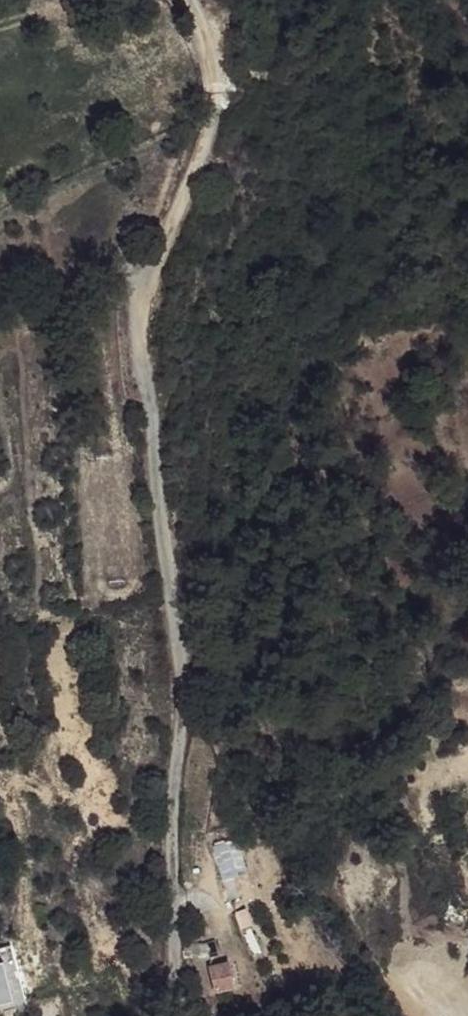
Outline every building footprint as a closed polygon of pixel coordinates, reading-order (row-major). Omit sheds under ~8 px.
[(264,952),(247,920),(235,929),(254,960),(264,952)] [(239,983),(231,960),(214,966),(218,988),(239,983)]
